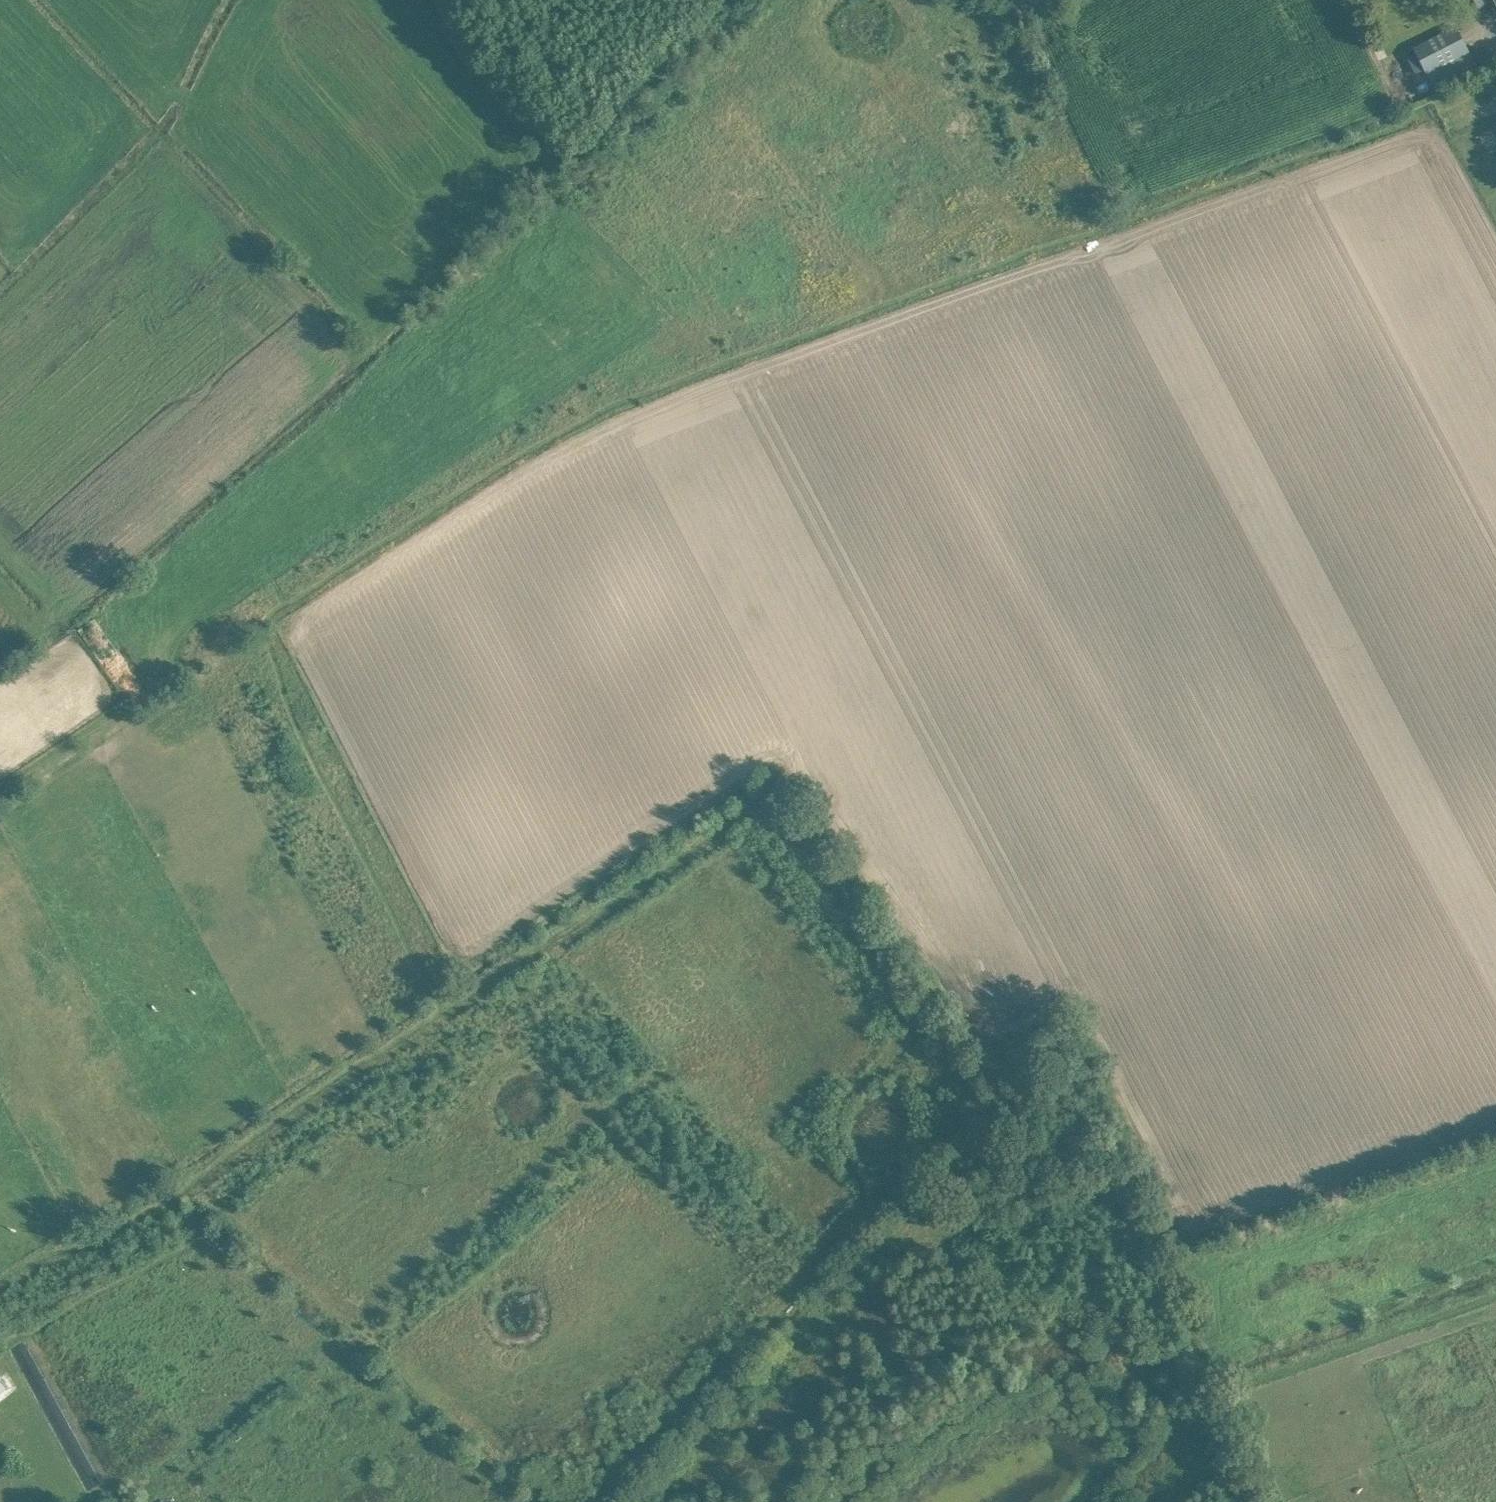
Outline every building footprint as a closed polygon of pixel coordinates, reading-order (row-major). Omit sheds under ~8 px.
[(1469,51),(1456,27),(1413,49),(1426,74),(1469,51)]
